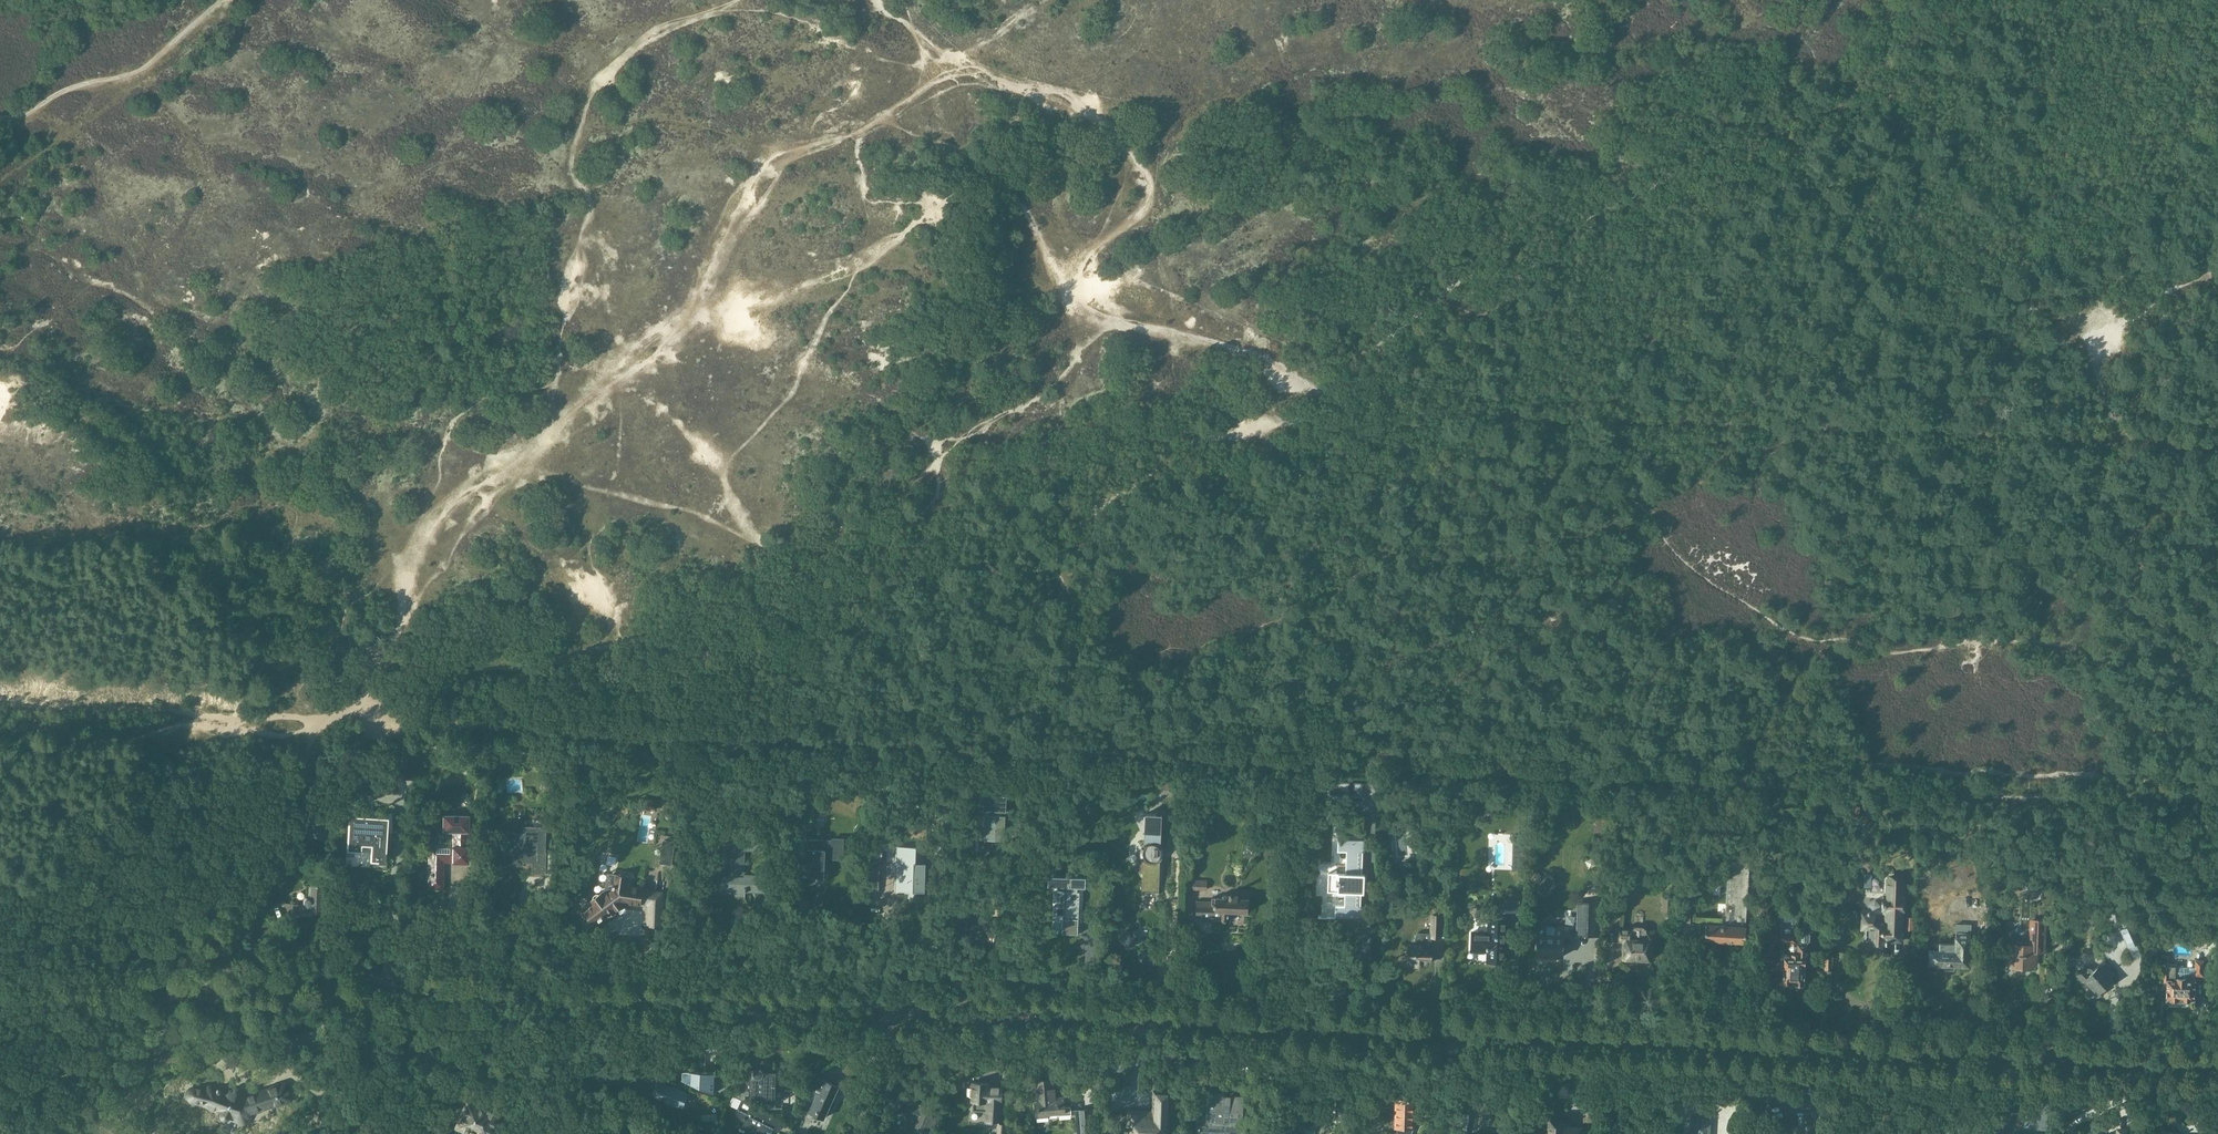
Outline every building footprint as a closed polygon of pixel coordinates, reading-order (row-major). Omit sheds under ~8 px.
[(402,746),(402,748),(401,767),(411,767),(412,746),(402,746)] [(571,779),(581,779),(581,758),(571,758),(571,779)] [(361,769),(363,776),(365,783),(381,778),(376,764),(361,769)] [(861,779),(866,771),(860,767),(855,776),(861,779)] [(1350,782),(1331,781),(1330,795),(1349,796),(1350,782)] [(1363,783),(1354,782),(1353,796),(1363,796),(1363,783)] [(346,804),(347,790),(348,789),(332,788),(331,802),(346,804)] [(973,815),(972,839),(1004,840),(1005,817),(1001,817),(1001,811),(1006,811),(1007,795),(979,794),(978,810),(981,810),(980,816),(973,815)] [(640,798),(639,808),(655,811),(657,801),(640,798)] [(797,801),(797,809),(796,810),(796,824),(804,824),(805,798),(797,798),(797,801)] [(1860,806),(1846,805),(1846,818),(1859,819),(1860,806)] [(1529,827),(1542,827),(1543,812),(1529,811),(1529,827)] [(1142,893),(1159,893),(1161,860),(1162,859),(1163,856),(1164,852),(1163,849),(1161,845),(1163,815),(1146,814),(1144,846),(1142,850),(1141,852),(1142,855),(1143,859),(1135,866),(1138,870),(1143,873),(1142,893)] [(348,815),(346,850),(361,851),(361,844),(371,845),(370,861),(385,861),(387,828),(386,828),(387,817),(377,817),(377,816),(348,815)] [(428,847),(427,889),(444,889),(444,862),(468,863),(469,816),(443,816),(442,832),(452,832),(452,847),(428,847)] [(315,819),(315,823),(310,822),(309,834),(314,835),(314,838),(327,839),(329,820),(315,819)] [(504,831),(503,843),(505,843),(504,859),(504,865),(523,866),(523,863),(532,863),(531,873),(544,874),(544,873),(545,866),(545,853),(545,852),(546,827),(544,827),(544,820),(534,820),(534,826),(523,826),(523,834),(515,833),(515,831),(504,831)] [(1513,836),(1512,870),(1522,871),(1523,836),(1513,836)] [(770,892),(770,876),(755,876),(755,875),(744,874),(745,851),(767,852),(767,838),(733,837),(731,876),(722,876),(722,888),(734,889),(736,896),(746,896),(746,891),(770,892)] [(807,849),(806,873),(804,873),(804,883),(811,883),(811,876),(823,877),(824,857),(832,857),(832,859),(844,859),(845,839),(832,839),(832,841),(809,840),(809,849),(807,849)] [(663,840),(660,863),(672,865),(675,842),(663,840)] [(1336,907),(1336,917),(1361,918),(1365,841),(1338,840),(1337,851),(1347,852),(1347,874),(1329,873),(1328,892),(1344,893),(1345,908),(1336,907)] [(683,851),(691,851),(691,843),(683,843),(683,851)] [(897,888),(914,888),(913,892),(925,893),(926,864),(916,864),(917,848),(898,847),(897,888)] [(1705,941),(1745,944),(1746,927),(1750,862),(1730,861),(1727,905),(1735,905),(1733,926),(1706,925),(1705,941)] [(594,904),(585,911),(594,923),(603,917),(605,919),(628,903),(641,905),(641,904),(643,888),(643,887),(627,885),(628,875),(617,874),(608,872),(605,890),(600,894),(597,893),(594,895),(593,898),(591,900),(594,904)] [(1063,934),(1078,935),(1080,892),(1078,892),(1078,888),(1086,888),(1086,878),(1049,876),(1048,886),(1067,887),(1067,892),(1065,892),(1063,934)] [(1863,914),(1862,930),(1866,930),(1866,940),(1870,940),(1870,946),(1886,947),(1886,944),(1887,944),(1887,941),(1902,941),(1902,925),(1902,913),(1903,913),(1903,898),(1904,882),(1904,877),(1864,876),(1863,912),(1876,913),(1876,923),(1886,924),(1886,925),(1875,924),(1875,915),(1870,915),(1870,913),(1868,913),(1868,914),(1863,914)] [(1188,891),(1192,891),(1207,891),(1208,881),(1188,880),(1188,891)] [(323,885),(311,885),(307,885),(306,897),(304,897),(303,904),(292,904),(292,914),(310,915),(310,912),(321,913),(323,885)] [(1680,910),(1690,911),(1692,890),(1681,889),(1680,910)] [(251,908),(266,910),(268,894),(253,892),(252,899),(248,898),(247,906),(251,906),(251,908)] [(1249,912),(1249,899),(1238,899),(1238,896),(1233,896),(1231,894),(1229,896),(1224,896),(1223,898),(1212,898),(1212,902),(1197,902),(1196,917),(1220,918),(1220,921),(1230,921),(1231,911),(1249,912)] [(1663,898),(1662,910),(1668,911),(1668,912),(1673,912),(1674,899),(1663,898)] [(967,933),(995,935),(996,922),(983,921),(984,903),(969,902),(967,933)] [(1579,902),(1577,935),(1597,936),(1599,903),(1579,902)] [(1765,907),(1757,907),(1757,915),(1765,915),(1765,907)] [(649,926),(648,926),(664,927),(664,926),(663,926),(663,911),(649,911),(649,926)] [(1507,919),(1505,919),(1505,913),(1489,912),(1489,918),(1488,933),(1472,932),(1471,951),(1488,952),(1487,963),(1505,963),(1507,919)] [(1431,944),(1431,938),(1441,939),(1441,937),(1447,938),(1448,917),(1442,916),(1430,916),(1430,934),(1417,934),(1414,943),(1409,943),(1408,964),(1416,964),(1417,967),(1419,969),(1422,968),(1423,964),(1431,964),(1431,945),(1431,944)] [(2130,918),(2121,923),(2123,928),(2132,923),(2130,918)] [(2028,944),(2010,943),(2009,964),(2014,964),(2014,967),(2031,968),(2031,964),(2035,965),(2036,953),(2045,953),(2046,920),(2029,919),(2028,944)] [(1130,941),(1131,941),(1133,941),(1134,940),(1135,940),(1136,939),(1137,938),(1137,937),(1138,936),(1138,935),(1139,934),(1139,933),(1139,931),(1139,930),(1138,929),(1138,928),(1137,927),(1136,926),(1135,925),(1134,924),(1133,924),(1132,923),(1131,923),(1130,923),(1128,923),(1127,924),(1126,924),(1125,925),(1124,925),(1123,926),(1123,927),(1122,928),(1121,929),(1121,931),(1121,932),(1121,933),(1121,934),(1122,935),(1122,936),(1123,937),(1124,938),(1124,939),(1125,940),(1127,940),(1128,941),(1129,941),(1130,941)] [(2119,929),(2128,947),(2140,941),(2132,923),(2123,928),(2119,929)] [(1928,967),(1944,967),(1944,970),(1954,971),(1955,968),(1970,968),(1971,936),(1970,936),(1971,933),(1971,925),(1955,924),(1955,934),(1956,934),(1955,936),(1954,936),(1954,943),(1939,943),(1939,949),(1928,949),(1928,967)] [(1536,943),(1536,947),(1536,955),(1541,956),(1546,956),(1546,957),(1547,957),(1547,956),(1551,956),(1551,957),(1553,957),(1553,956),(1563,957),(1563,948),(1564,948),(1564,945),(1563,945),(1563,942),(1570,942),(1570,932),(1564,932),(1564,927),(1538,926),(1537,943),(1536,943)] [(1652,940),(1655,940),(1655,931),(1646,931),(1646,929),(1643,927),(1635,926),(1633,929),(1632,929),(1632,930),(1618,930),(1618,941),(1624,942),(1624,950),(1622,951),(1622,955),(1623,956),(1623,959),(1651,960),(1652,940)] [(1791,944),(1790,955),(1782,955),(1781,970),(1784,970),(1783,984),(1804,985),(1805,957),(1807,957),(1808,942),(1810,941),(1810,934),(1808,932),(1801,931),(1799,934),(1797,934),(1797,927),(1784,927),(1784,933),(1782,933),(1781,943),(1791,944)] [(247,944),(233,942),(232,954),(245,955),(247,944)] [(1138,952),(1137,962),(1141,962),(1154,962),(1154,953),(1138,952)] [(2194,967),(2194,977),(2204,977),(2205,961),(2195,960),(2194,967)] [(2085,967),(2084,967),(2076,974),(2082,982),(2084,980),(2085,981),(2091,988),(2090,989),(2097,997),(2104,990),(2103,989),(2112,981),(2110,978),(2114,974),(2104,962),(2096,970),(2092,969),(2091,968),(2090,967),(2088,967),(2087,966),(2086,967),(2085,967)] [(2194,977),(2194,967),(2178,966),(2177,975),(2176,975),(2176,965),(2165,964),(2164,982),(2167,983),(2166,1001),(2194,1002),(2194,981),(2194,977)] [(2044,986),(2055,986),(2055,968),(2044,968),(2044,986)] [(857,1053),(855,1046),(849,1048),(852,1055),(857,1053)] [(843,1072),(853,1077),(860,1063),(850,1058),(843,1072)] [(1172,1072),(1172,1061),(1159,1061),(1159,1066),(1163,1071),(1172,1072)] [(747,1074),(746,1095),(752,1095),(752,1096),(752,1103),(758,1103),(758,1105),(764,1105),(764,1107),(776,1108),(776,1099),(776,1095),(777,1095),(778,1089),(782,1089),(782,1075),(775,1075),(775,1073),(764,1073),(764,1072),(763,1071),(762,1070),(760,1069),(759,1069),(757,1069),(755,1069),(755,1070),(754,1070),(753,1072),(752,1072),(752,1074),(747,1074)] [(715,1072),(692,1072),(682,1071),(682,1080),(691,1084),(715,1093),(715,1072)] [(656,1077),(648,1096),(686,1111),(687,1109),(686,1108),(693,1092),(656,1077)] [(810,1113),(815,1115),(824,1119),(839,1087),(838,1087),(840,1083),(834,1081),(833,1083),(818,1077),(815,1084),(816,1085),(812,1084),(804,1102),(803,1102),(800,1108),(808,1112),(810,1113)] [(1034,1103),(1035,1118),(1049,1117),(1058,1116),(1075,1115),(1080,1115),(1082,1133),(1093,1133),(1092,1126),(1096,1126),(1094,1109),(1079,1110),(1071,1111),(1071,1106),(1065,1107),(1065,1098),(1054,1099),(1053,1088),(1052,1079),(1036,1080),(1038,1102),(1034,1103)] [(973,1110),(987,1111),(987,1121),(1000,1122),(1001,1104),(997,1104),(997,1099),(1002,1100),(1003,1091),(998,1090),(998,1088),(989,1087),(989,1083),(973,1083),(973,1088),(970,1088),(970,1096),(973,1096),(972,1102),(974,1102),(973,1110)] [(262,1109),(271,1106),(276,1104),(276,1105),(290,1100),(290,1098),(288,1091),(289,1091),(288,1087),(287,1088),(286,1085),(283,1084),(270,1088),(248,1096),(244,1097),(236,1093),(233,1092),(229,1092),(226,1095),(220,1091),(220,1090),(217,1089),(217,1090),(211,1087),(210,1087),(208,1088),(206,1091),(197,1089),(193,1089),(191,1089),(188,1092),(188,1096),(189,1099),(191,1101),(198,1102),(202,1103),(218,1111),(220,1108),(225,1111),(224,1112),(227,1113),(227,1112),(246,1121),(252,1109),(255,1111),(262,1109)] [(397,1101),(403,1104),(409,1089),(403,1086),(397,1101)] [(1170,1091),(1152,1091),(1151,1111),(1127,1110),(1126,1133),(1168,1133),(1170,1091)] [(1758,1092),(1758,1103),(1771,1104),(1771,1093),(1758,1092)] [(1225,1094),(1199,1093),(1198,1109),(1207,1110),(1206,1124),(1199,1123),(1198,1133),(1242,1133),(1244,1133),(1244,1121),(1243,1121),(1243,1119),(1246,1120),(1247,1112),(1243,1112),(1244,1096),(1225,1096),(1225,1094)] [(896,1111),(912,1119),(906,1132),(909,1133),(931,1133),(938,1118),(935,1117),(938,1110),(915,1100),(914,1103),(902,1098),(896,1111)] [(732,1122),(756,1133),(766,1133),(768,1130),(773,1133),(775,1128),(780,1131),(785,1121),(743,1100),(738,1109),(732,1122)] [(1413,1132),(1414,1102),(1395,1101),(1394,1131),(1396,1131),(1396,1133),(1412,1133),(1413,1132)] [(441,1102),(437,1112),(445,1115),(450,1105),(441,1102)] [(457,1128),(472,1133),(491,1133),(498,1116),(468,1103),(457,1128)] [(330,1110),(323,1107),(321,1113),(319,1113),(316,1118),(324,1122),(330,1110)] [(1711,1116),(1692,1115),(1691,1133),(1710,1133),(1711,1116)] [(1371,1128),(1362,1117),(1350,1127),(1349,1128),(1353,1133),(1363,1133),(1371,1128)] [(721,1128),(719,1118),(702,1120),(703,1129),(721,1128)] [(1582,1129),(1566,1128),(1567,1120),(1550,1118),(1549,1118),(1548,1118),(1547,1118),(1546,1118),(1545,1118),(1544,1118),(1544,1119),(1543,1119),(1543,1120),(1542,1120),(1542,1121),(1541,1121),(1541,1122),(1541,1123),(1541,1124),(1541,1125),(1541,1126),(1542,1127),(1542,1128),(1543,1128),(1543,1129),(1544,1129),(1545,1129),(1545,1130),(1546,1130),(1547,1130),(1548,1130),(1548,1133),(1581,1133),(1581,1130),(1582,1130),(1582,1129)]
